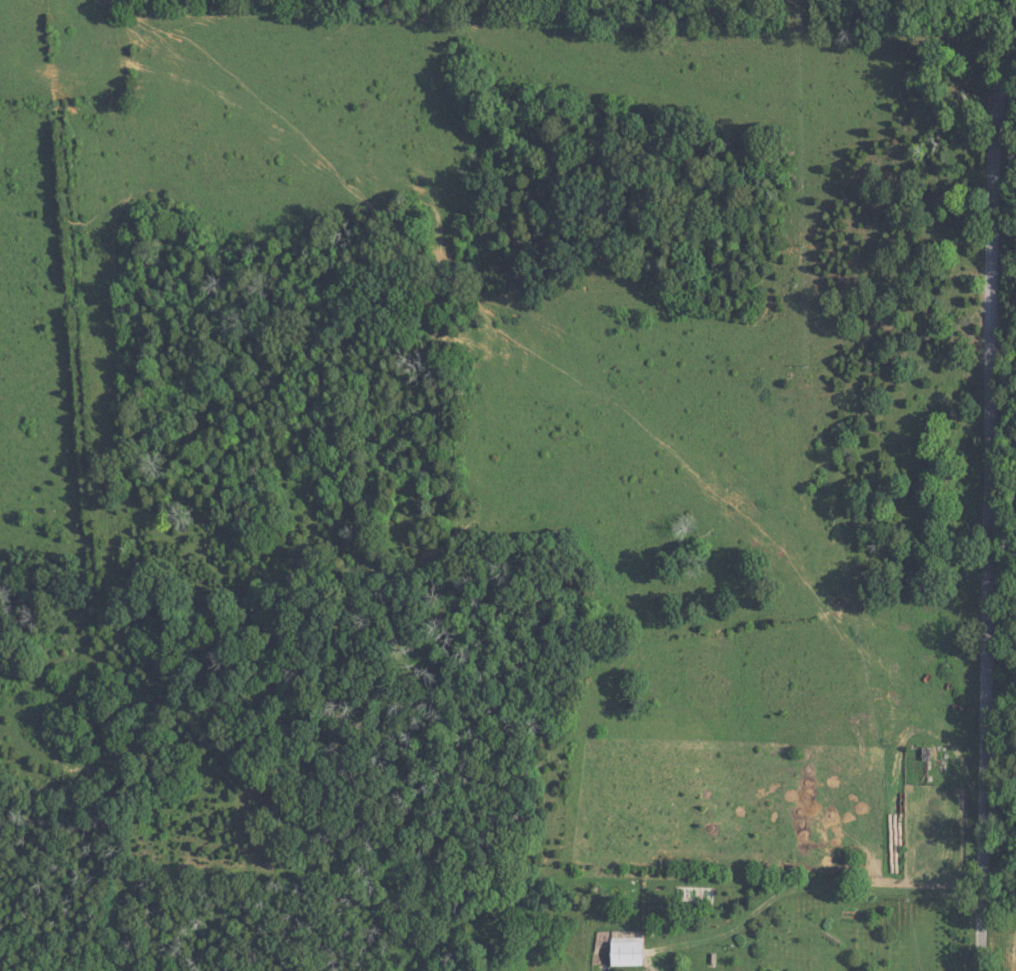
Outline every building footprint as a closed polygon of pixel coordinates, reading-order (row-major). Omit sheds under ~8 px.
[(647,964),(647,940),(609,940),(609,964),(647,964)]
